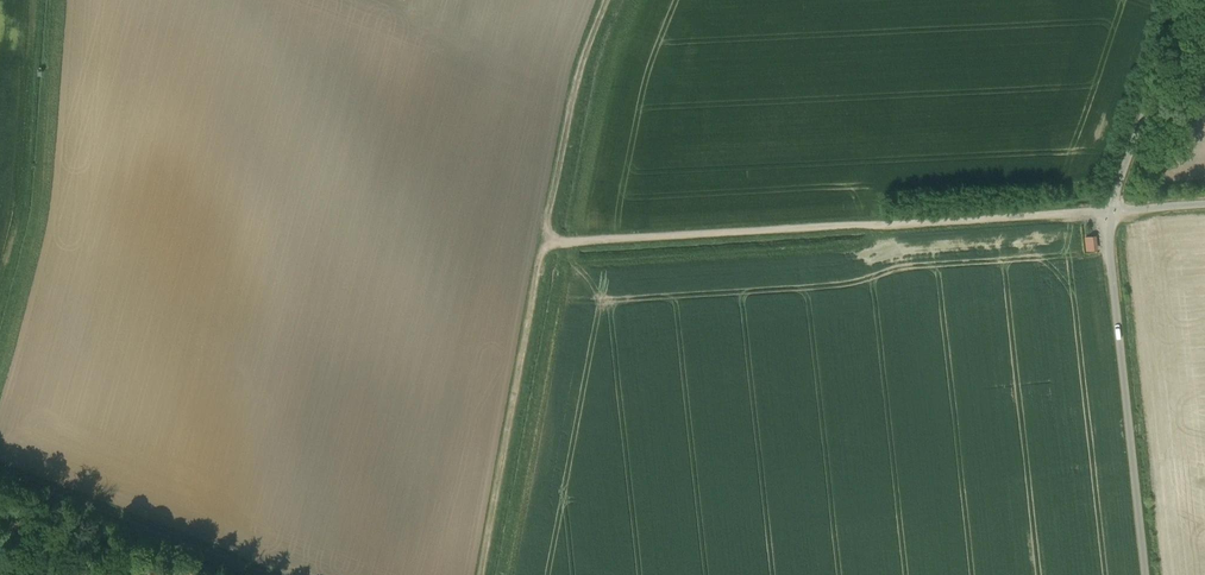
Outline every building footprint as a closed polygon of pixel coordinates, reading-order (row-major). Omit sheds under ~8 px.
[(1098,233),(1086,235),(1088,250),(1101,248),(1098,233)]
